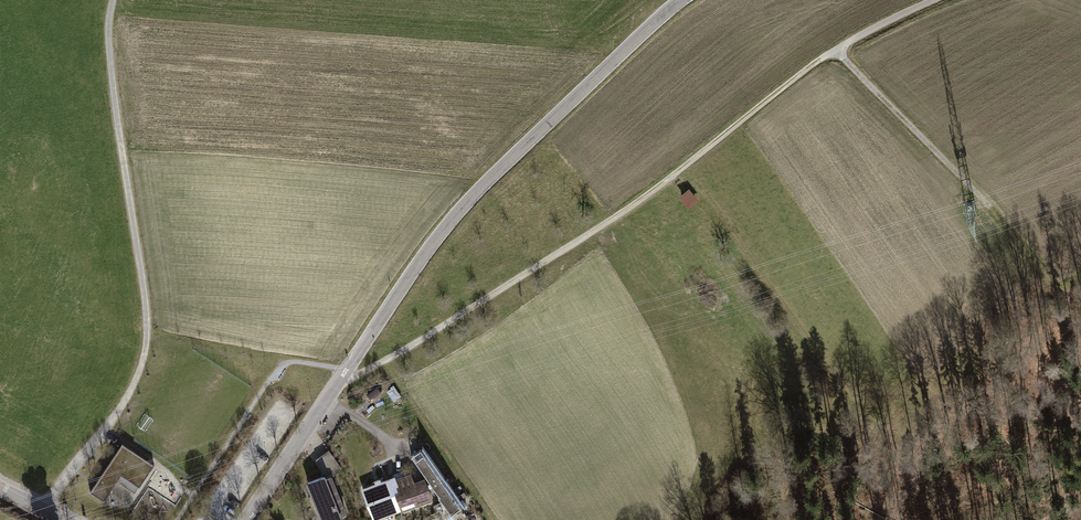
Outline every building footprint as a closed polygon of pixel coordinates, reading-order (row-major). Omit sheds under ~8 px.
[(683,199),(691,212),(702,205),(693,192),(683,199)] [(119,430),(129,437),(133,431),(123,424),(119,430)] [(139,493),(154,471),(121,449),(89,497),(104,507),(121,482),(139,493)] [(450,515),(462,507),(422,449),(410,457),(450,515)] [(325,474),(335,468),(327,455),(317,461),(325,474)] [(308,485),(322,519),(340,519),(349,516),(333,475),(308,485)] [(362,492),(370,515),(398,505),(401,514),(430,504),(422,480),(412,483),(409,475),(362,492)]
